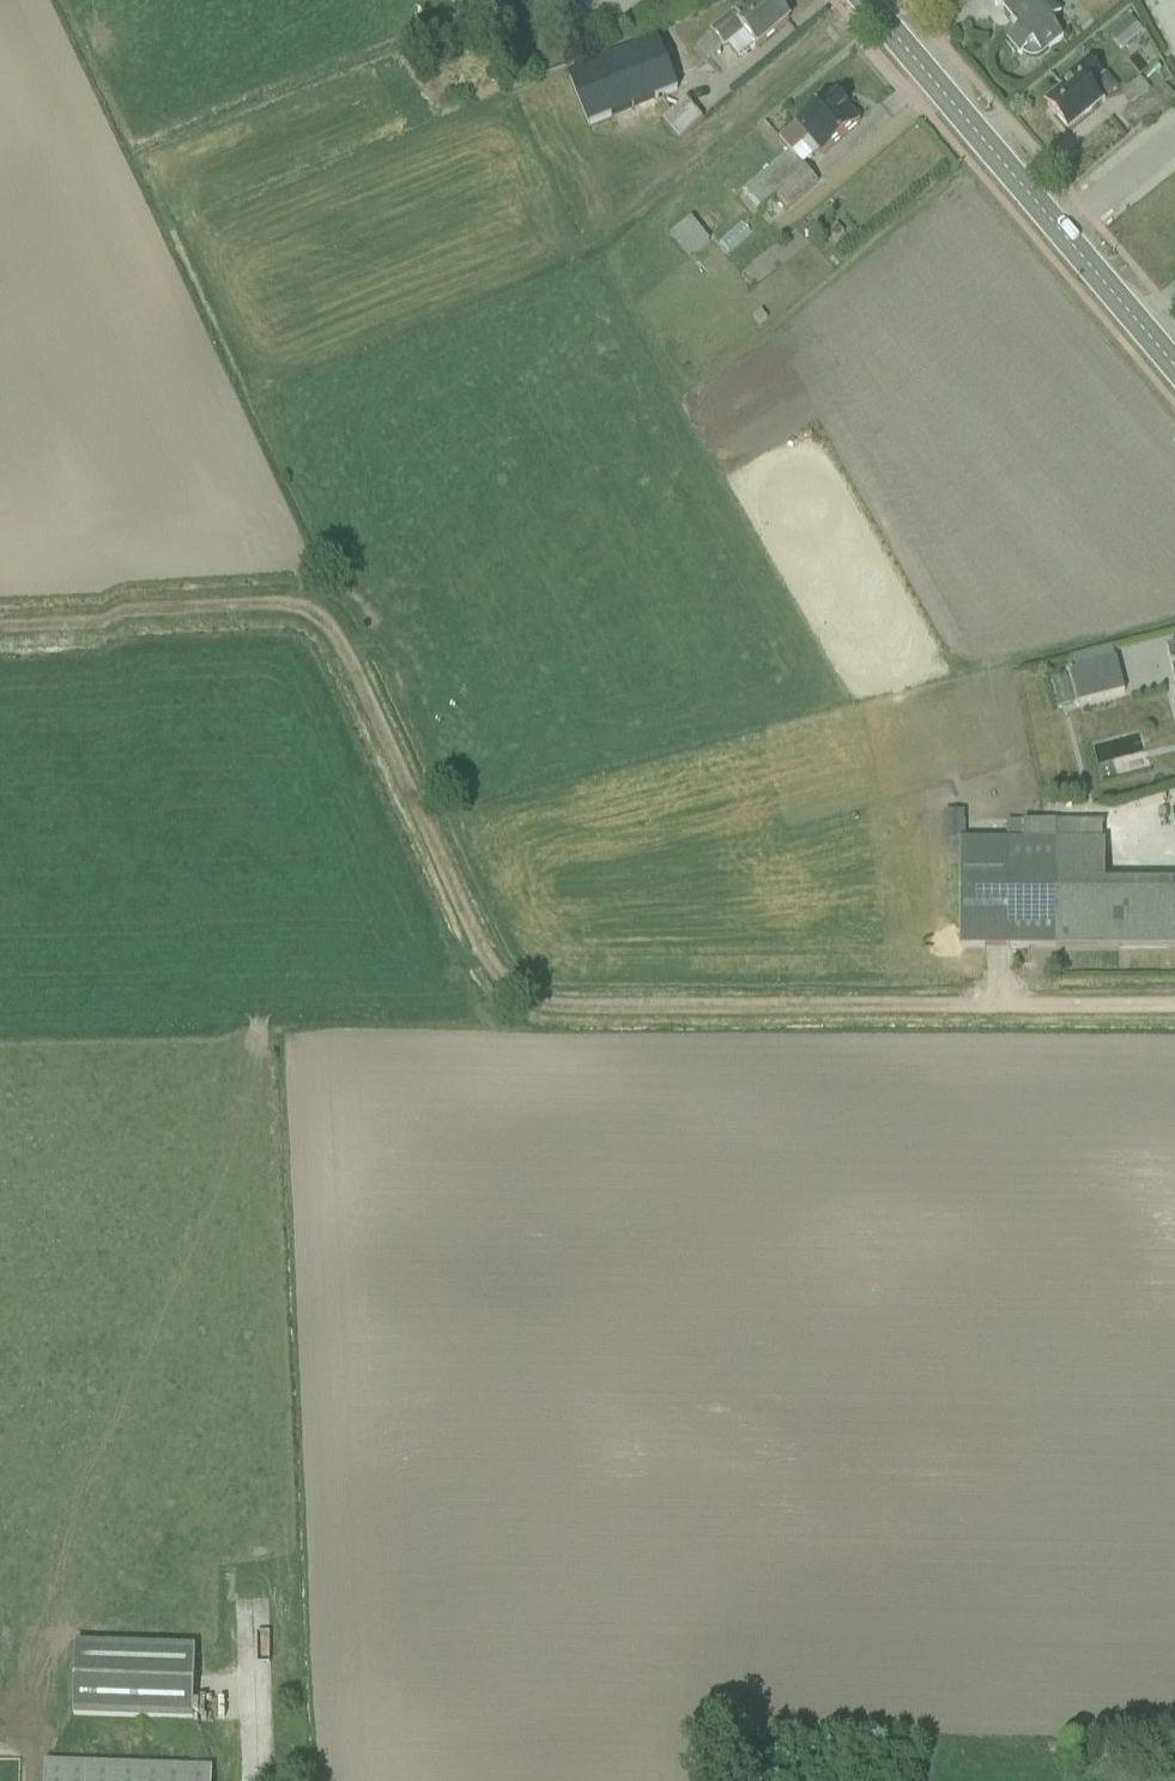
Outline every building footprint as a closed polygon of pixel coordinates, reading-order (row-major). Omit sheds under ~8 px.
[(795,31),(769,0),(767,0),(715,45),(729,61),(750,43),(763,58),(795,31)] [(1014,35),(1005,43),(1029,72),(1068,40),(1034,0),(985,0),(1014,35)] [(1095,43),(1109,60),(1130,42),(1116,25),(1095,43)] [(657,48),(586,74),(604,122),(675,96),(657,48)] [(1091,63),(1044,103),(1070,133),(1117,93),(1091,63)] [(826,166),(871,133),(845,99),(783,145),(798,165),(815,151),(826,166)] [(673,106),(652,123),(667,141),(688,125),(673,106)] [(744,227),(800,192),(781,162),(725,197),(744,227)] [(696,222),(677,236),(692,254),(710,240),(696,222)] [(1073,672),(1082,709),(1124,699),(1115,662),(1073,672)] [(1122,747),(1080,760),(1089,789),(1131,775),(1122,747)] [(1008,949),(1174,952),(1174,885),(1108,884),(1109,833),(1010,832),(1008,949)] [(76,1639),(73,1710),(190,1716),(193,1645),(76,1639)] [(47,1780),(215,1780),(215,1770),(48,1764),(47,1780)]
